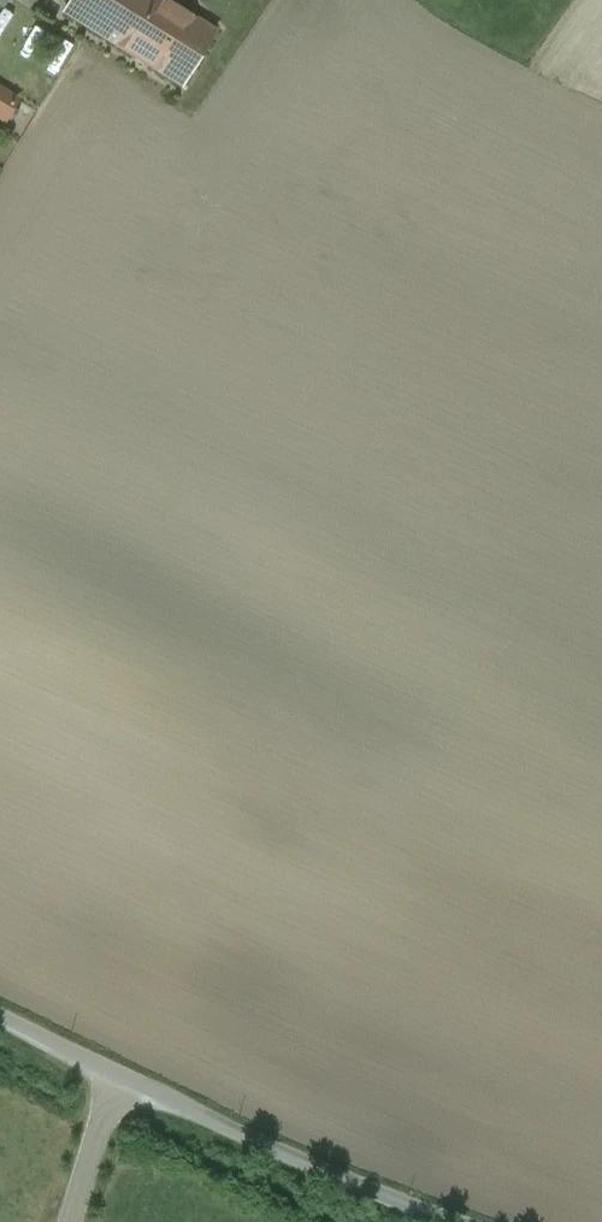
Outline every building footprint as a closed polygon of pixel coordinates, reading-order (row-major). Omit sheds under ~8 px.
[(29,9),(35,0),(14,0),(29,9)] [(63,12),(181,86),(214,33),(161,0),(70,0),(63,12)] [(0,92),(0,118),(4,120),(15,101),(0,92)]
